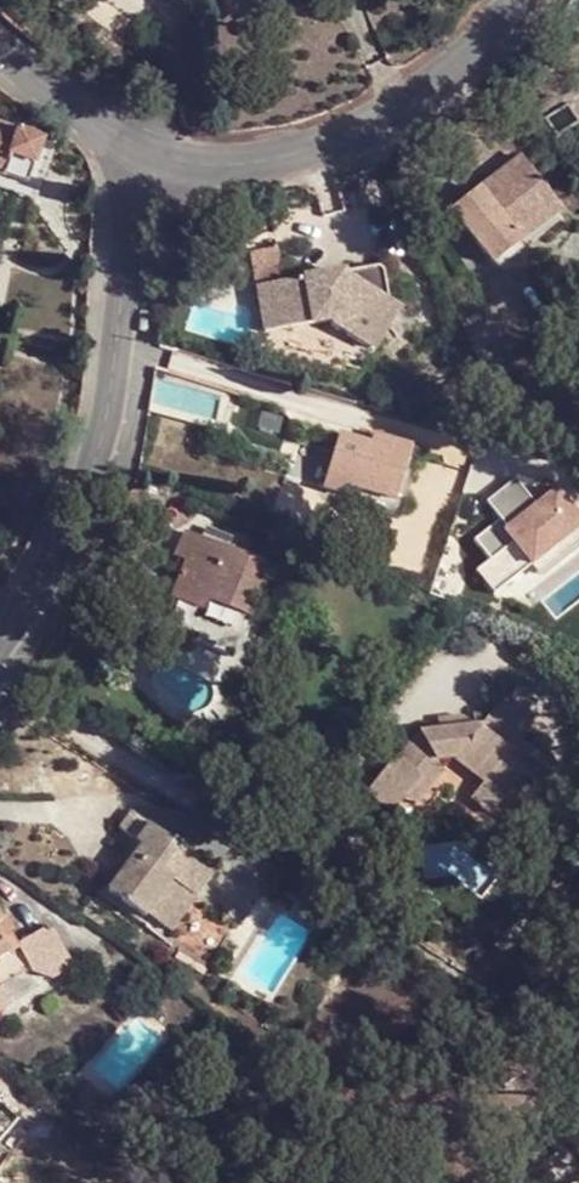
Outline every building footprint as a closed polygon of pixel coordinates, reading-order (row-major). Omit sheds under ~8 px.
[(29,185),(45,141),(0,125),(0,174),(29,185)] [(493,266),(517,246),(562,211),(520,159),(450,212),(493,266)] [(562,211),(517,246),(521,251),(566,217),(562,211)] [(258,286),(266,330),(331,318),(332,326),(374,350),(400,307),(388,300),(383,265),(258,286)] [(339,433),(319,486),(347,496),(350,488),(392,504),(411,450),(371,435),(369,444),(339,433)] [(504,541),(537,578),(578,541),(578,519),(548,484),(530,501),(510,479),(484,502),(498,518),(475,538),(490,554),(504,541)] [(192,556),(188,566),(159,632),(190,645),(193,638),(196,640),(178,679),(218,695),(274,566),(188,532),(180,551),(192,556)] [(175,560),(188,566),(192,556),(180,551),(175,560)] [(393,810),(408,792),(435,760),(460,758),(487,781),(508,798),(528,774),(536,780),(552,761),(525,740),(535,728),(503,703),(483,727),(466,728),(466,735),(444,736),(443,730),(422,731),(400,758),(397,756),(369,790),(393,810)] [(442,714),(443,730),(444,736),(466,735),(466,728),(465,713),(442,714)] [(435,760),(408,792),(414,798),(438,769),(435,760)] [(508,798),(487,781),(475,796),(495,814),(508,798)] [(109,893),(146,920),(172,886),(192,899),(212,872),(142,819),(129,834),(143,846),(109,893)] [(172,886),(146,920),(166,935),(192,899),(172,886)] [(9,1007),(0,990),(28,973),(54,985),(75,971),(52,931),(11,955),(0,936),(0,1013),(9,1007)] [(527,1071),(517,1056),(495,1069),(506,1085),(527,1071)]
